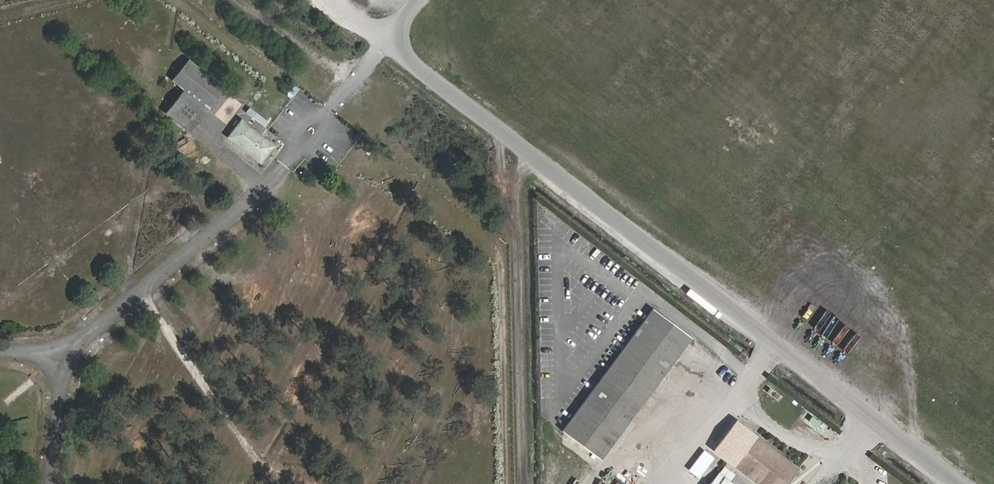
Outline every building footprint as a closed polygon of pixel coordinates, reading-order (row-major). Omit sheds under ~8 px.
[(192,148),(218,118),(229,104),(222,99),(192,74),(180,89),(175,95),(188,104),(183,110),(167,127),(192,148)] [(284,156),(252,132),(237,150),(271,174),(284,156)] [(690,337),(651,308),(570,416),(607,445),(690,337)] [(597,457),(607,445),(570,416),(560,427),(597,457)] [(794,466),(754,436),(745,450),(740,446),(743,441),(731,432),(721,445),(732,454),(736,449),(741,453),(735,461),(765,483),(781,483),(794,466)] [(907,453),(903,458),(914,466),(917,461),(907,453)] [(720,472),(710,483),(735,483),(720,472)]
